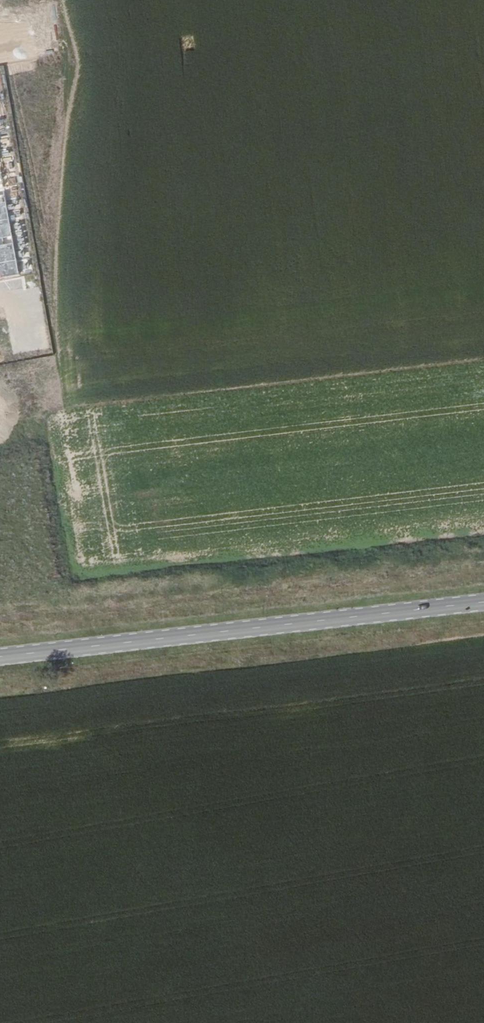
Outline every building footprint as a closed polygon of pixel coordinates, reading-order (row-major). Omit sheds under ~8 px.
[(22,269),(0,159),(0,274),(22,269)]
